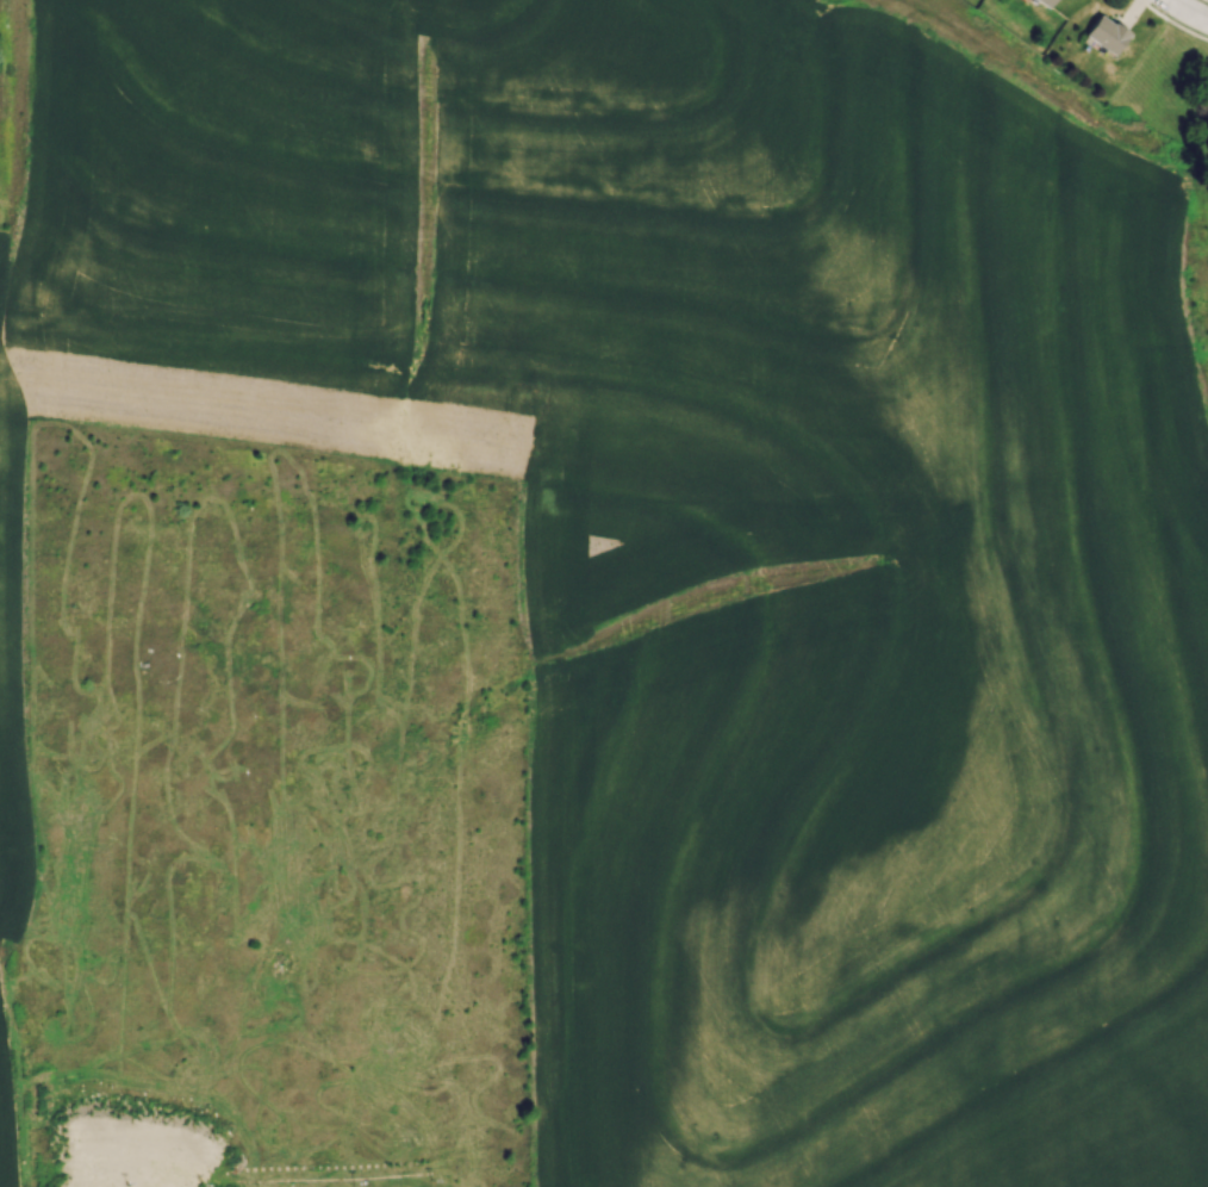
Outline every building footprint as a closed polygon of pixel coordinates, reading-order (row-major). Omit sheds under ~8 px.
[(1046,10),(1033,0),(1053,0),(1046,10)] [(1097,14),(1112,24),(1113,21),(1128,32),(1112,57),(1082,36),(1097,14)]
